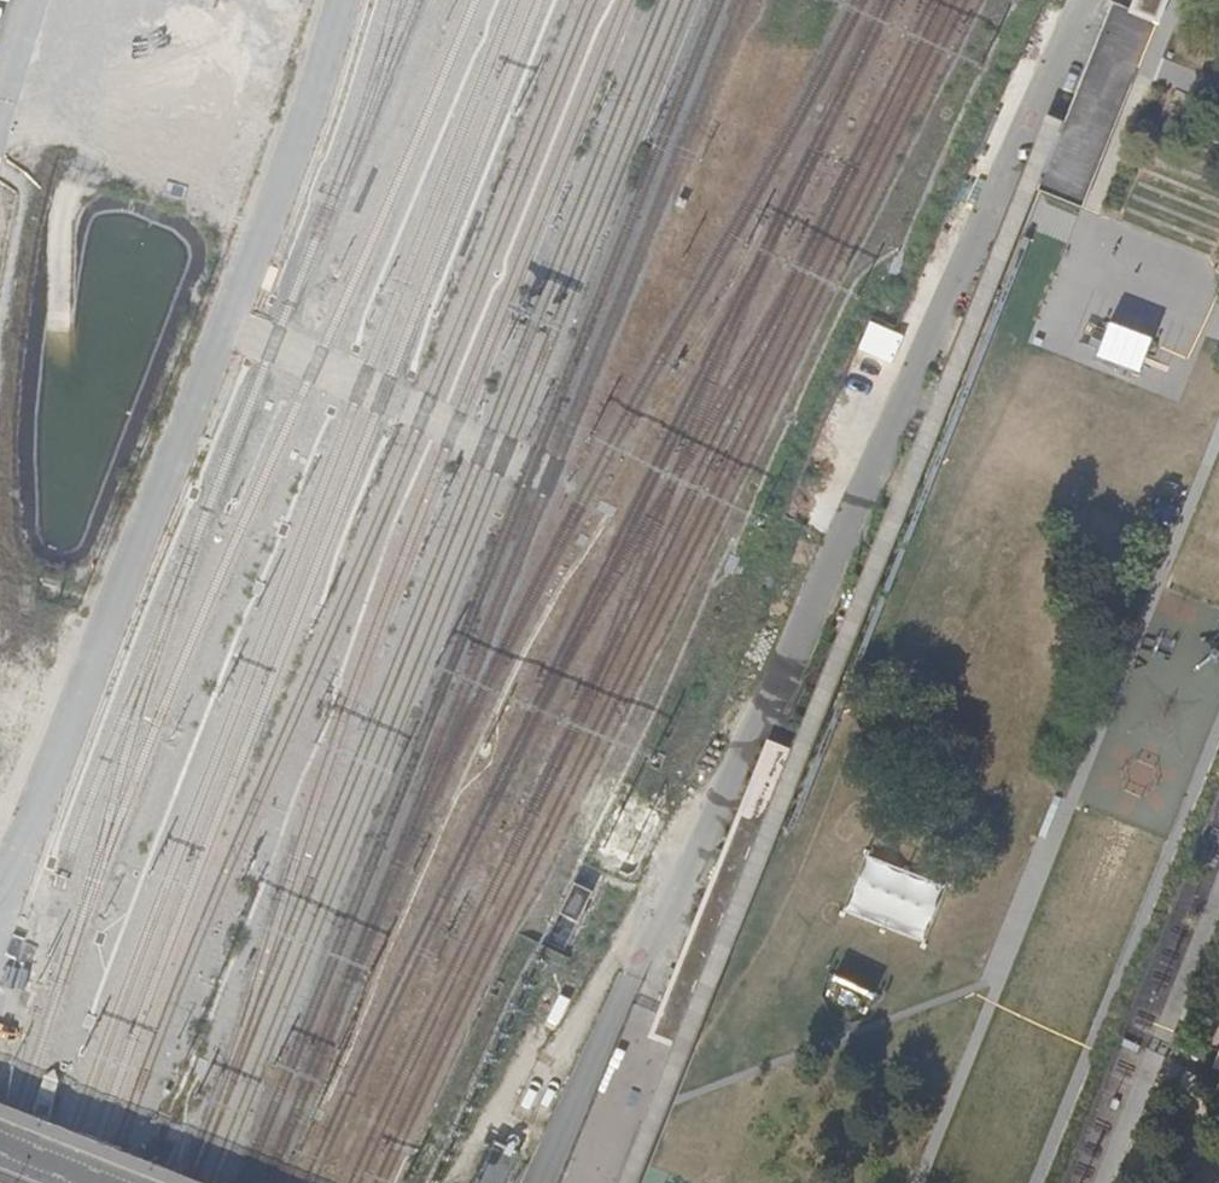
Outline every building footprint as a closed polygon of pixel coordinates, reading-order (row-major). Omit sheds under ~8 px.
[(1130,10),(1159,22),(1167,0),(1135,0),(1130,10)] [(801,755),(768,741),(659,1015),(651,1035),(686,1047),(775,821),(801,755)] [(537,1101),(517,1090),(489,1147),(509,1157),(537,1101)] [(144,1130),(154,1134),(171,1095),(160,1091),(144,1130)]
